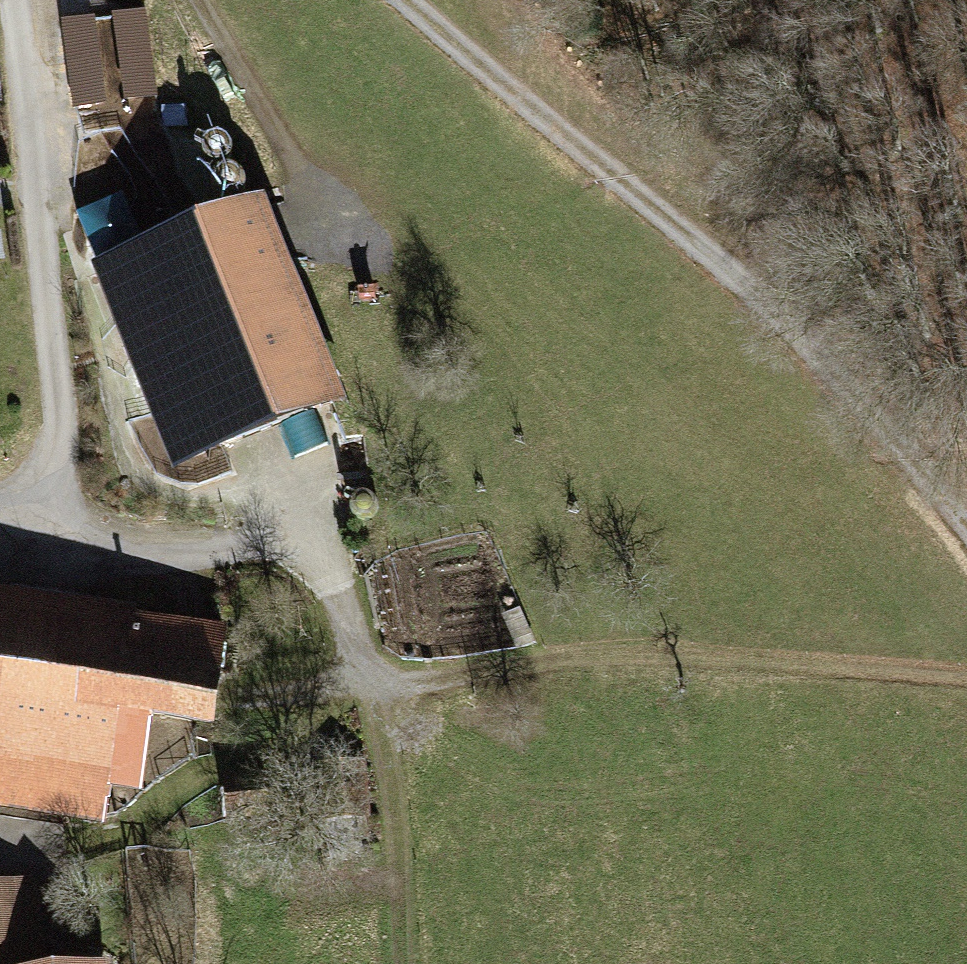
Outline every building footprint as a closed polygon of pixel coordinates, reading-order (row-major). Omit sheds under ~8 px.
[(258,206),(132,256),(156,321),(126,332),(178,460),(334,400),(274,247),(258,206)] [(0,612),(0,751),(1,752),(0,762),(0,801),(104,814),(119,705),(166,712),(175,635),(0,612)] [(0,888),(0,963),(46,963),(37,884),(0,888)]
